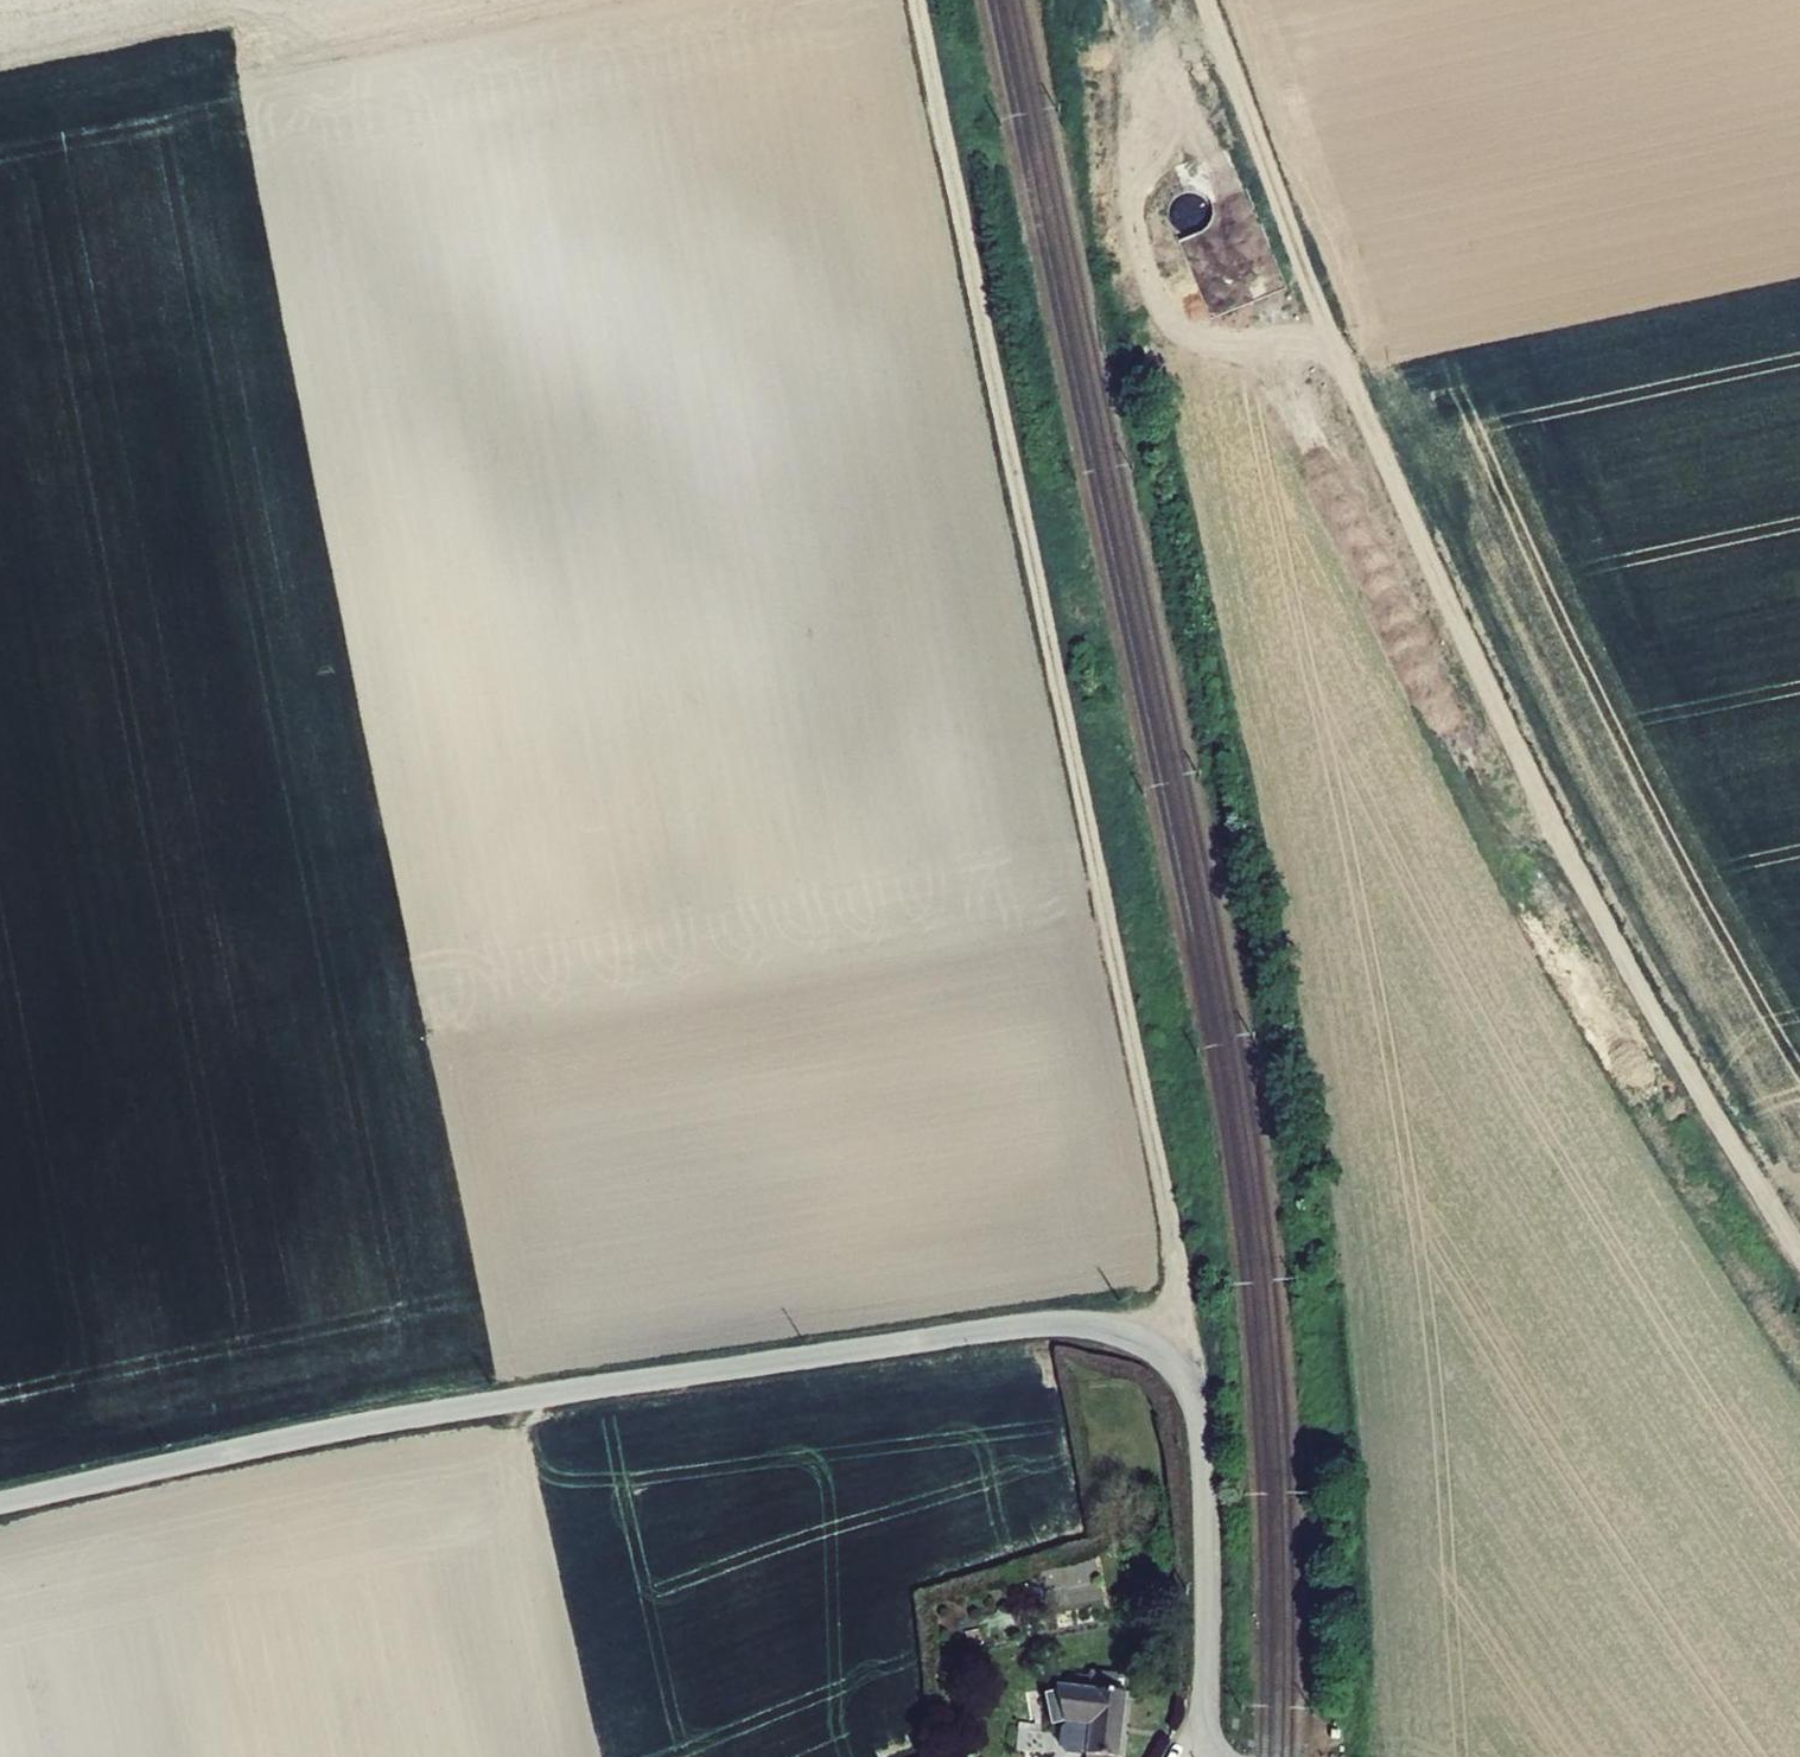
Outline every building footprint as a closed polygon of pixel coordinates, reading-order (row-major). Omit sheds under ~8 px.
[(944,1680),(952,1663),(941,1658),(933,1676),(944,1680)] [(1129,1696),(1117,1694),(1119,1676),(1091,1673),(1089,1691),(1056,1687),(1064,1725),(1069,1725),(1066,1756),(1121,1756),(1129,1696)]
